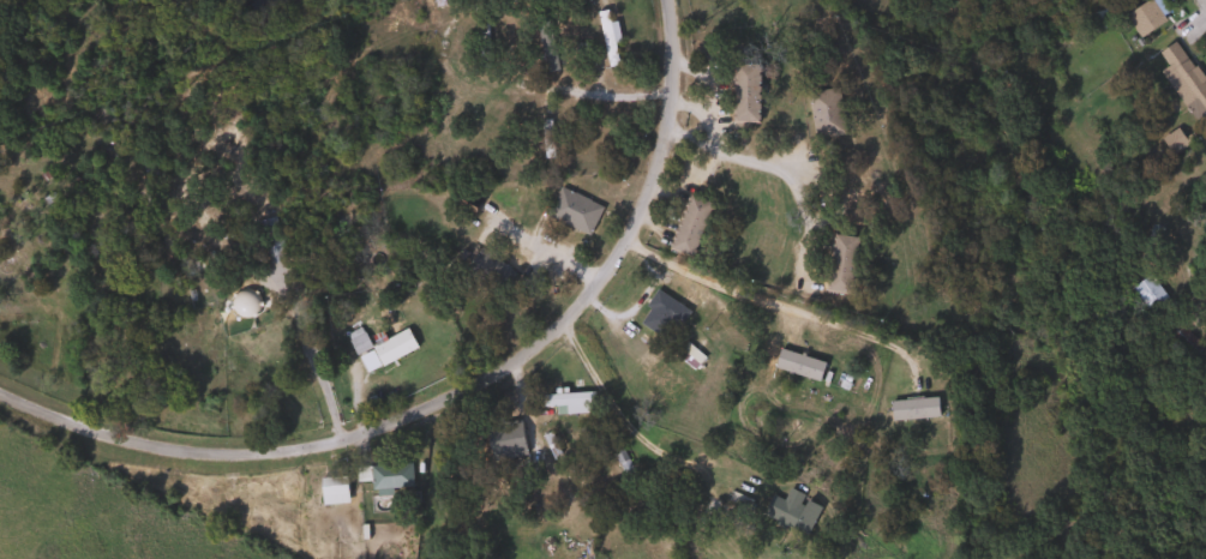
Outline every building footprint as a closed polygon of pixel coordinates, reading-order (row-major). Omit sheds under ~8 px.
[(1121,16),(1142,0),(1147,0),(1162,19),(1138,38),(1121,16)] [(595,12),(604,11),(605,23),(611,22),(617,65),(602,66),(595,12)] [(556,70),(542,73),(530,19),(542,16),(556,70)] [(486,25),(486,67),(475,67),(475,25),(486,25)] [(1172,41),(1205,91),(1205,109),(1190,119),(1157,71),(1164,66),(1154,53),(1172,41)] [(731,122),(731,64),(756,64),(756,122),(731,122)] [(805,91),(836,89),(839,136),(809,138),(805,91)] [(539,121),(548,121),(548,157),(539,157),(539,121)] [(1159,139),(1174,130),(1182,144),(1169,152),(1159,139)] [(584,235),(544,215),(557,187),(598,209),(584,235)] [(665,250),(684,194),(708,203),(689,258),(665,250)] [(278,245),(257,251),(250,222),(271,216),(278,245)] [(1158,228),(1148,260),(1138,258),(1148,224),(1158,228)] [(829,234),(854,238),(848,294),(823,291),(829,234)] [(655,266),(677,281),(671,290),(665,286),(649,309),(674,326),(707,278),(666,249),(655,266)] [(1145,312),(1127,288),(1146,274),(1164,299),(1145,312)] [(404,329),(413,349),(361,372),(343,333),(358,327),(366,347),(404,329)] [(588,392),(588,401),(542,404),(541,396),(588,392)] [(608,447),(616,445),(626,469),(619,473),(608,447)] [(367,464),(407,464),(407,488),(367,488),(367,464)] [(317,476),(342,476),(342,504),(317,504),(317,476)] [(804,535),(760,516),(768,494),(780,500),(785,489),(817,504),(804,535)]
